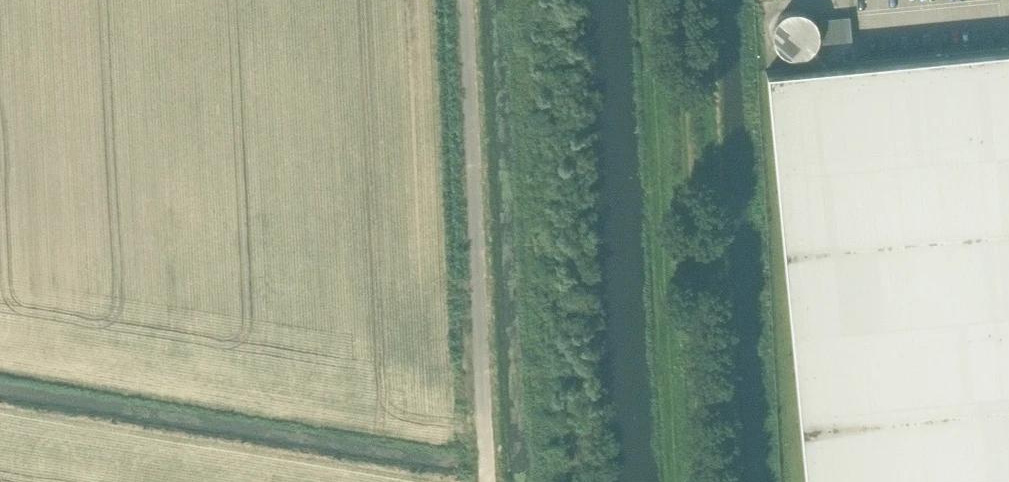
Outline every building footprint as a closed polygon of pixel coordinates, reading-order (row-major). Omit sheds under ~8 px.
[(768,22),(784,39),(791,33),(787,28),(794,22),(783,9),(768,22)] [(822,43),(852,40),(850,16),(820,19),(822,43)] [(826,43),(827,60),(858,58),(857,42),(826,43)] [(766,71),(805,481),(1008,481),(1008,48),(766,71)]
